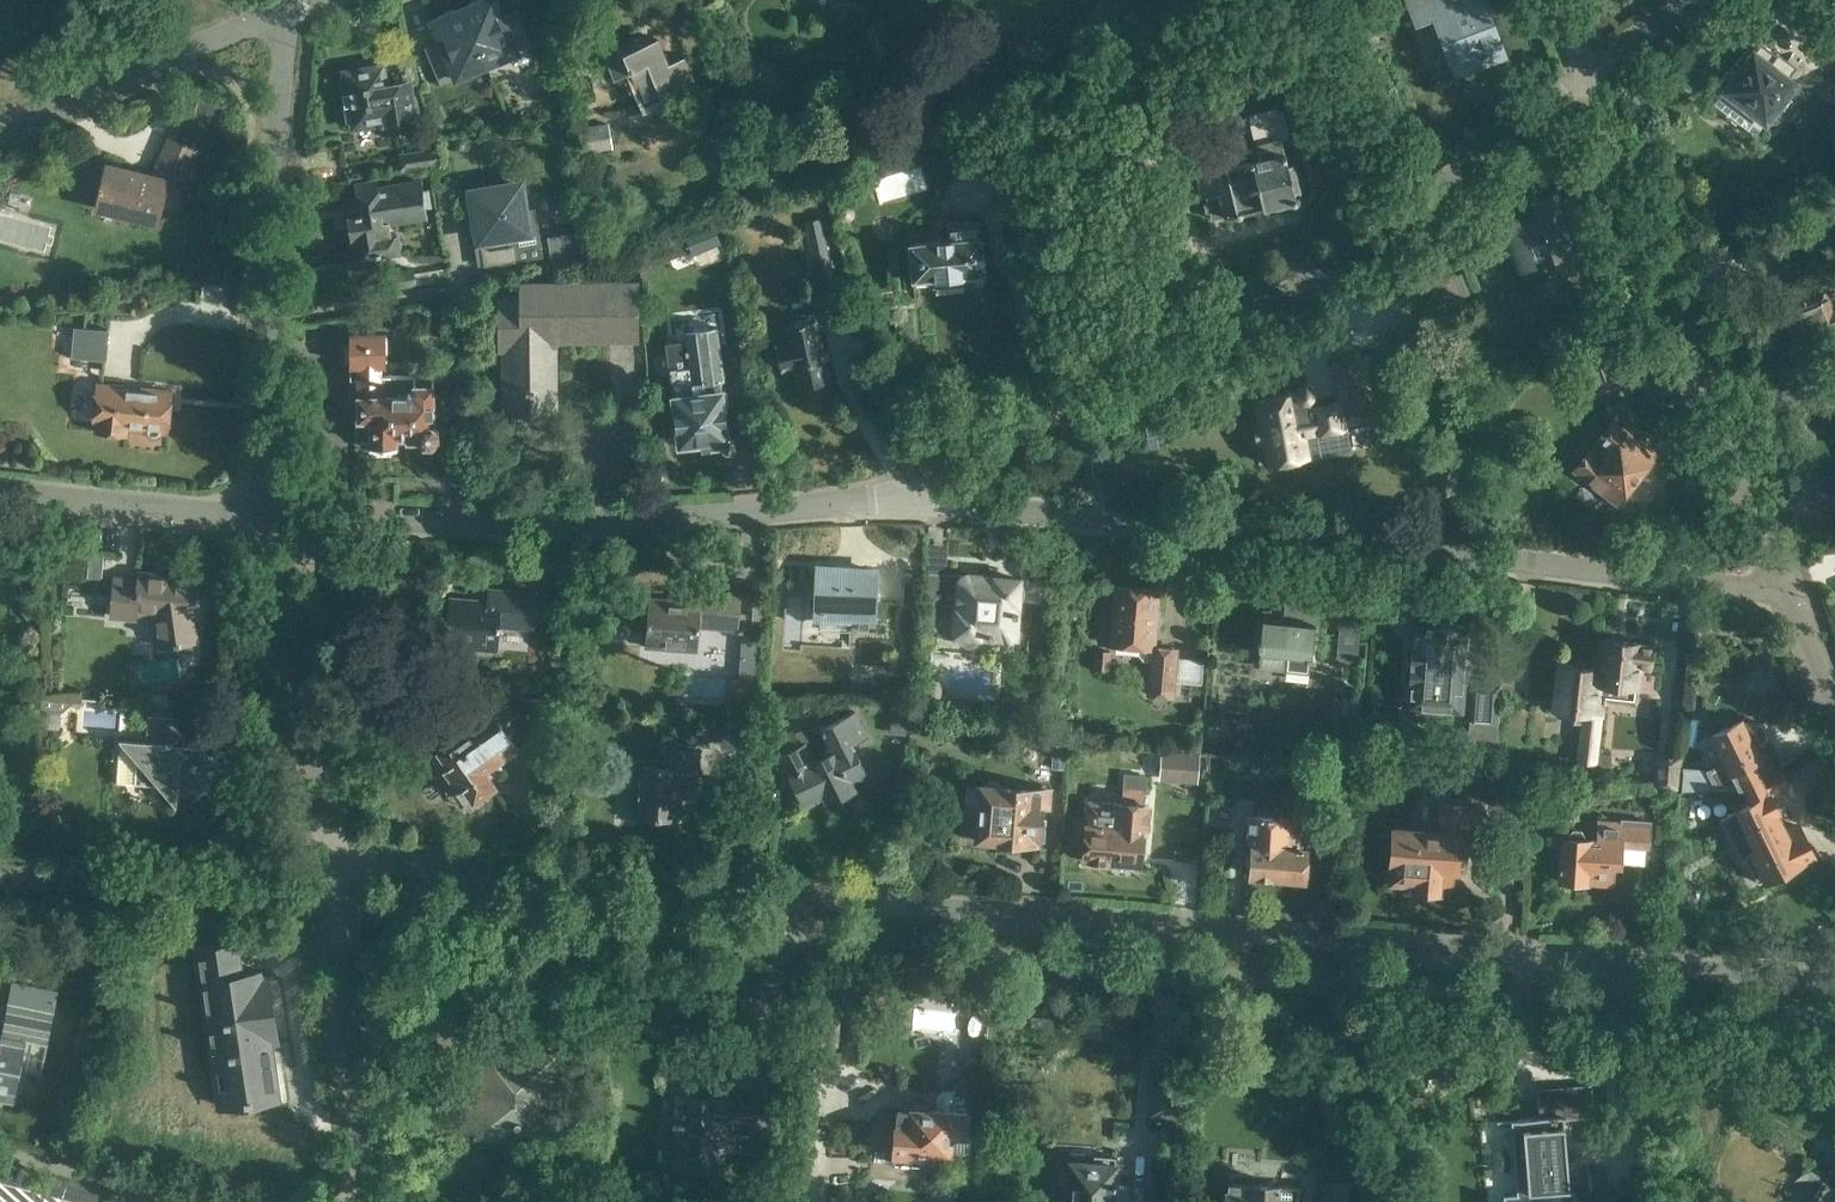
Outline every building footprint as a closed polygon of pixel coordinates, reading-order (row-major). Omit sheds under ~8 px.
[(488,65),(534,45),(518,7),(503,14),(497,0),(481,0),(464,7),(488,65)] [(1503,48),(1484,0),(1408,0),(1417,23),(1435,16),(1454,67),(1503,48)] [(488,65),(464,7),(433,20),(441,40),(426,46),(441,84),(488,65)] [(906,73),(883,18),(863,27),(886,81),(906,73)] [(631,70),(645,104),(695,83),(684,57),(668,63),(658,38),(641,45),(637,37),(603,51),(614,77),(631,70)] [(1721,89),(1766,123),(1799,80),(1792,75),(1798,67),(1777,52),(1776,53),(1761,42),(1756,48),(1754,46),(1721,89)] [(412,61),(409,47),(389,51),(392,65),(412,61)] [(380,122),(382,131),(419,125),(412,79),(386,83),(383,64),(345,71),(346,78),(341,79),(349,120),(353,120),(354,126),(380,122)] [(1813,84),(1833,128),(1834,127),(1834,74),(1813,84)] [(1210,211),(1212,218),(1297,198),(1282,138),(1283,138),(1290,130),(1285,110),(1276,106),(1248,113),(1256,141),(1247,143),(1251,158),(1196,172),(1201,197),(1206,196),(1208,202),(1204,203),(1206,212),(1210,211)] [(952,124),(960,145),(974,139),(966,118),(952,124)] [(578,127),(583,153),(613,147),(608,122),(578,127)] [(180,192),(181,186),(198,148),(170,135),(153,173),(108,162),(97,208),(158,223),(166,189),(180,192)] [(960,145),(967,166),(982,161),(974,139),(960,145)] [(432,165),(442,164),(443,164),(441,147),(400,153),(403,170),(432,165)] [(476,248),(480,256),(482,265),(530,258),(528,249),(541,247),(535,208),(529,209),(524,178),(467,187),(473,229),(473,234),(473,239),(476,248)] [(362,216),(349,217),(352,236),(348,237),(351,258),(361,256),(361,257),(402,250),(399,229),(392,230),(391,224),(429,219),(427,207),(433,206),(430,188),(424,189),(422,179),(378,187),(377,180),(357,183),(362,216)] [(1578,248),(1556,191),(1532,200),(1537,212),(1494,228),(1510,273),(1578,248)] [(910,241),(913,279),(935,277),(935,285),(966,282),(965,274),(985,272),(980,219),(960,220),(956,219),(951,219),(948,220),(946,222),(948,238),(910,241)] [(548,233),(552,259),(583,254),(579,228),(548,233)] [(684,239),(690,254),(717,243),(711,228),(684,239)] [(809,243),(817,281),(833,277),(826,240),(809,243)] [(418,283),(415,268),(390,272),(392,287),(418,283)] [(498,294),(499,350),(504,350),(504,414),(558,413),(557,340),(640,339),(639,278),(519,280),(519,294),(498,294)] [(1781,300),(1791,328),(1790,328),(1798,348),(1834,334),(1834,280),(1781,300)] [(830,380),(815,311),(801,314),(803,321),(786,325),(790,341),(776,344),(781,370),(795,367),(800,387),(830,380)] [(72,357),(106,360),(109,329),(74,327),(72,357)] [(387,366),(387,333),(350,333),(350,365),(359,365),(358,418),(357,420),(356,421),(357,440),(371,440),(371,445),(378,451),(391,451),(397,445),(398,436),(408,436),(408,439),(421,439),(424,443),(433,443),(439,437),(439,429),(434,425),(434,374),(383,374),(384,366),(387,366)] [(673,392),(679,443),(704,441),(705,447),(708,446),(708,445),(723,443),(724,446),(727,448),(732,448),(735,444),(735,439),(728,434),(721,379),(725,379),(721,347),(668,354),(673,392)] [(1593,361),(1604,393),(1638,380),(1627,349),(1593,361)] [(1368,418),(1365,404),(1365,405),(1354,352),(1333,357),(1341,401),(1311,407),(1309,399),(1310,399),(1314,394),(1312,387),(1307,384),(1300,385),(1297,390),(1297,391),(1255,399),(1259,422),(1256,423),(1259,441),(1266,441),(1271,467),(1310,459),(1304,431),(1317,428),(1319,432),(1347,426),(1346,422),(1368,418)] [(171,391),(114,386),(98,384),(94,430),(127,433),(127,426),(145,428),(148,434),(152,437),(157,437),(161,435),(164,430),(167,430),(171,391)] [(1657,452),(1628,429),(1612,417),(1571,469),(1616,504),(1657,452)] [(813,612),(874,617),(877,576),(817,571),(813,612)] [(995,578),(982,577),(982,575),(925,571),(923,601),(957,604),(955,633),(959,634),(960,640),(965,644),(972,645),(978,641),(980,635),(1015,638),(1018,602),(1023,596),(1019,581),(1020,578),(995,576),(995,578)] [(152,617),(155,647),(196,641),(192,618),(198,619),(202,580),(140,573),(139,581),(115,578),(111,617),(138,620),(139,615),(152,617)] [(1138,648),(1138,654),(1144,661),(1149,661),(1146,695),(1174,697),(1175,693),(1180,693),(1180,690),(1184,690),(1184,693),(1202,695),(1204,671),(1177,669),(1178,647),(1157,645),(1158,628),(1159,628),(1161,610),(1158,610),(1159,590),(1115,586),(1111,646),(1138,648)] [(538,592),(522,591),(489,588),(487,600),(449,597),(446,646),(499,649),(500,627),(534,630),(538,592)] [(646,644),(645,648),(698,652),(700,627),(718,629),(721,590),(689,588),(688,601),(646,600),(644,644),(646,644)] [(1260,652),(1288,656),(1287,669),(1309,672),(1311,659),(1315,659),(1315,656),(1311,655),(1313,638),(1317,638),(1321,606),(1285,602),(1284,618),(1264,616),(1261,640),(1259,640),(1259,646),(1260,647),(1260,652)] [(1440,630),(1417,628),(1415,650),(1412,650),(1411,663),(1414,663),(1414,668),(1410,668),(1409,680),(1413,681),(1410,709),(1428,711),(1428,706),(1461,709),(1463,685),(1460,684),(1464,631),(1452,630),(1452,628),(1441,627),(1440,630)] [(1360,631),(1340,629),(1337,660),(1357,662),(1360,631)] [(1596,701),(1602,639),(1599,669),(1572,666),(1572,663),(1560,662),(1555,711),(1576,713),(1575,721),(1579,721),(1576,762),(1595,764),(1594,778),(1597,778),(1597,783),(1599,784),(1600,772),(1610,773),(1611,753),(1600,752),(1603,716),(1605,717),(1606,702),(1596,701)] [(1606,702),(1605,717),(1607,697),(1634,700),(1638,666),(1650,667),(1653,647),(1641,645),(1641,643),(1602,639),(1596,701),(1606,702)] [(1094,669),(1111,670),(1112,649),(1095,648),(1094,669)] [(1500,689),(1470,687),(1467,723),(1469,723),(1469,724),(1497,726),(1500,689)] [(40,695),(39,709),(47,710),(46,721),(60,722),(61,711),(64,711),(73,703),(77,708),(84,702),(84,699),(40,695)] [(559,699),(521,696),(521,700),(504,711),(502,708),(442,750),(451,763),(440,770),(441,772),(440,773),(453,791),(454,791),(455,792),(467,785),(475,796),(492,784),(486,775),(497,767),(496,766),(496,765),(493,760),(514,745),(505,733),(515,726),(510,720),(519,714),(517,740),(554,744),(559,699)] [(778,755),(774,757),(792,792),(797,790),(804,803),(823,793),(827,802),(855,788),(851,779),(867,771),(852,741),(867,734),(854,709),(819,727),(830,750),(815,758),(807,740),(810,739),(804,727),(794,732),(793,729),(771,740),(778,755)] [(227,720),(197,717),(148,714),(146,740),(120,738),(137,758),(136,783),(160,785),(177,805),(179,786),(237,790),(238,770),(225,753),(227,720)] [(1737,769),(1744,784),(1774,771),(1771,763),(1761,744),(1767,735),(1762,724),(1748,721),(1747,720),(1743,722),(1741,718),(1709,735),(1728,774),(1737,769)] [(1052,767),(1067,768),(1070,743),(1053,741),(1052,756),(1053,756),(1052,767)] [(638,763),(634,816),(678,819),(681,781),(697,783),(700,750),(662,747),(660,765),(638,763)] [(1796,759),(1792,750),(1779,757),(1783,765),(1796,759)] [(1158,780),(1198,783),(1200,753),(1160,751),(1158,780)] [(1653,788),(1681,790),(1684,755),(1655,753),(1653,788)] [(1338,765),(1337,782),(1349,783),(1350,766),(1338,765)] [(1774,771),(1744,784),(1751,797),(1733,807),(1744,829),(1735,834),(1732,839),(1739,854),(1745,854),(1757,880),(1762,878),(1762,879),(1813,854),(1799,824),(1787,831),(1776,809),(1777,809),(1770,793),(1787,784),(1779,768),(1774,771)] [(1139,824),(1149,825),(1151,802),(1144,801),(1146,775),(1125,773),(1122,800),(1113,799),(1113,801),(1089,800),(1087,820),(1086,820),(1083,858),(1140,863),(1143,827),(1139,827),(1139,824)] [(980,781),(978,810),(964,809),(962,835),(976,836),(976,838),(1039,843),(1040,840),(1044,840),(1046,818),(1041,818),(1042,808),(1052,809),(1054,787),(980,781)] [(1680,790),(1676,831),(1699,833),(1701,793),(1680,790)] [(1252,842),(1250,874),(1256,875),(1272,876),(1272,873),(1305,876),(1308,844),(1307,844),(1309,818),(1294,817),(1294,814),(1250,811),(1248,834),(1262,835),(1261,843),(1252,842)] [(1562,834),(1559,878),(1613,883),(1613,864),(1621,865),(1623,847),(1648,849),(1650,823),(1622,821),(1621,824),(1598,822),(1596,838),(1593,838),(1593,836),(1586,835),(1586,834),(1581,828),(1573,827),(1567,833),(1567,835),(1562,834)] [(1394,824),(1390,879),(1414,882),(1414,887),(1439,889),(1439,883),(1451,884),(1452,869),(1458,870),(1461,829),(1460,829),(1460,824),(1441,822),(1441,827),(1394,824)] [(210,1023),(223,1104),(277,1096),(270,1043),(278,1042),(268,972),(242,976),(237,944),(200,949),(204,982),(221,980),(227,1020),(210,1023)] [(14,1101),(26,1039),(44,1043),(51,1010),(9,1002),(1,1041),(0,1040),(0,1099),(14,1101)] [(836,1050),(840,1005),(809,1002),(803,1076),(840,1079),(842,1051),(836,1050)] [(517,1137),(536,1138),(547,1139),(554,1057),(538,1056),(540,1029),(486,1025),(479,1120),(480,1121),(480,1120),(514,1122),(518,1126),(517,1137)] [(1151,1113),(1179,1115),(1181,1091),(1181,1084),(1155,1083),(1151,1113)] [(724,1148),(740,1150),(743,1099),(679,1094),(675,1164),(722,1167),(724,1148)] [(965,1111),(926,1109),(927,1107),(923,1102),(913,1102),(907,1106),(907,1113),(898,1112),(895,1162),(922,1164),(922,1150),(951,1152),(952,1136),(963,1137),(965,1111)] [(1564,1115),(1512,1120),(1518,1193),(1503,1195),(1503,1201),(1575,1201),(1574,1189),(1588,1188),(1587,1173),(1569,1174),(1564,1115)] [(1059,1201),(1113,1201),(1114,1194),(1117,1194),(1120,1162),(1114,1162),(1115,1157),(1094,1156),(1094,1154),(1072,1153),(1072,1159),(1070,1158),(1070,1163),(1063,1162),(1059,1201)] [(1228,1201),(1299,1201),(1300,1185),(1281,1184),(1281,1181),(1251,1179),(1250,1177),(1245,1173),(1237,1172),(1231,1176),(1229,1180),(1228,1201)] [(1323,1201),(1361,1201),(1363,1182),(1335,1180),(1335,1181),(1326,1181),(1324,1191),(1323,1201)]
